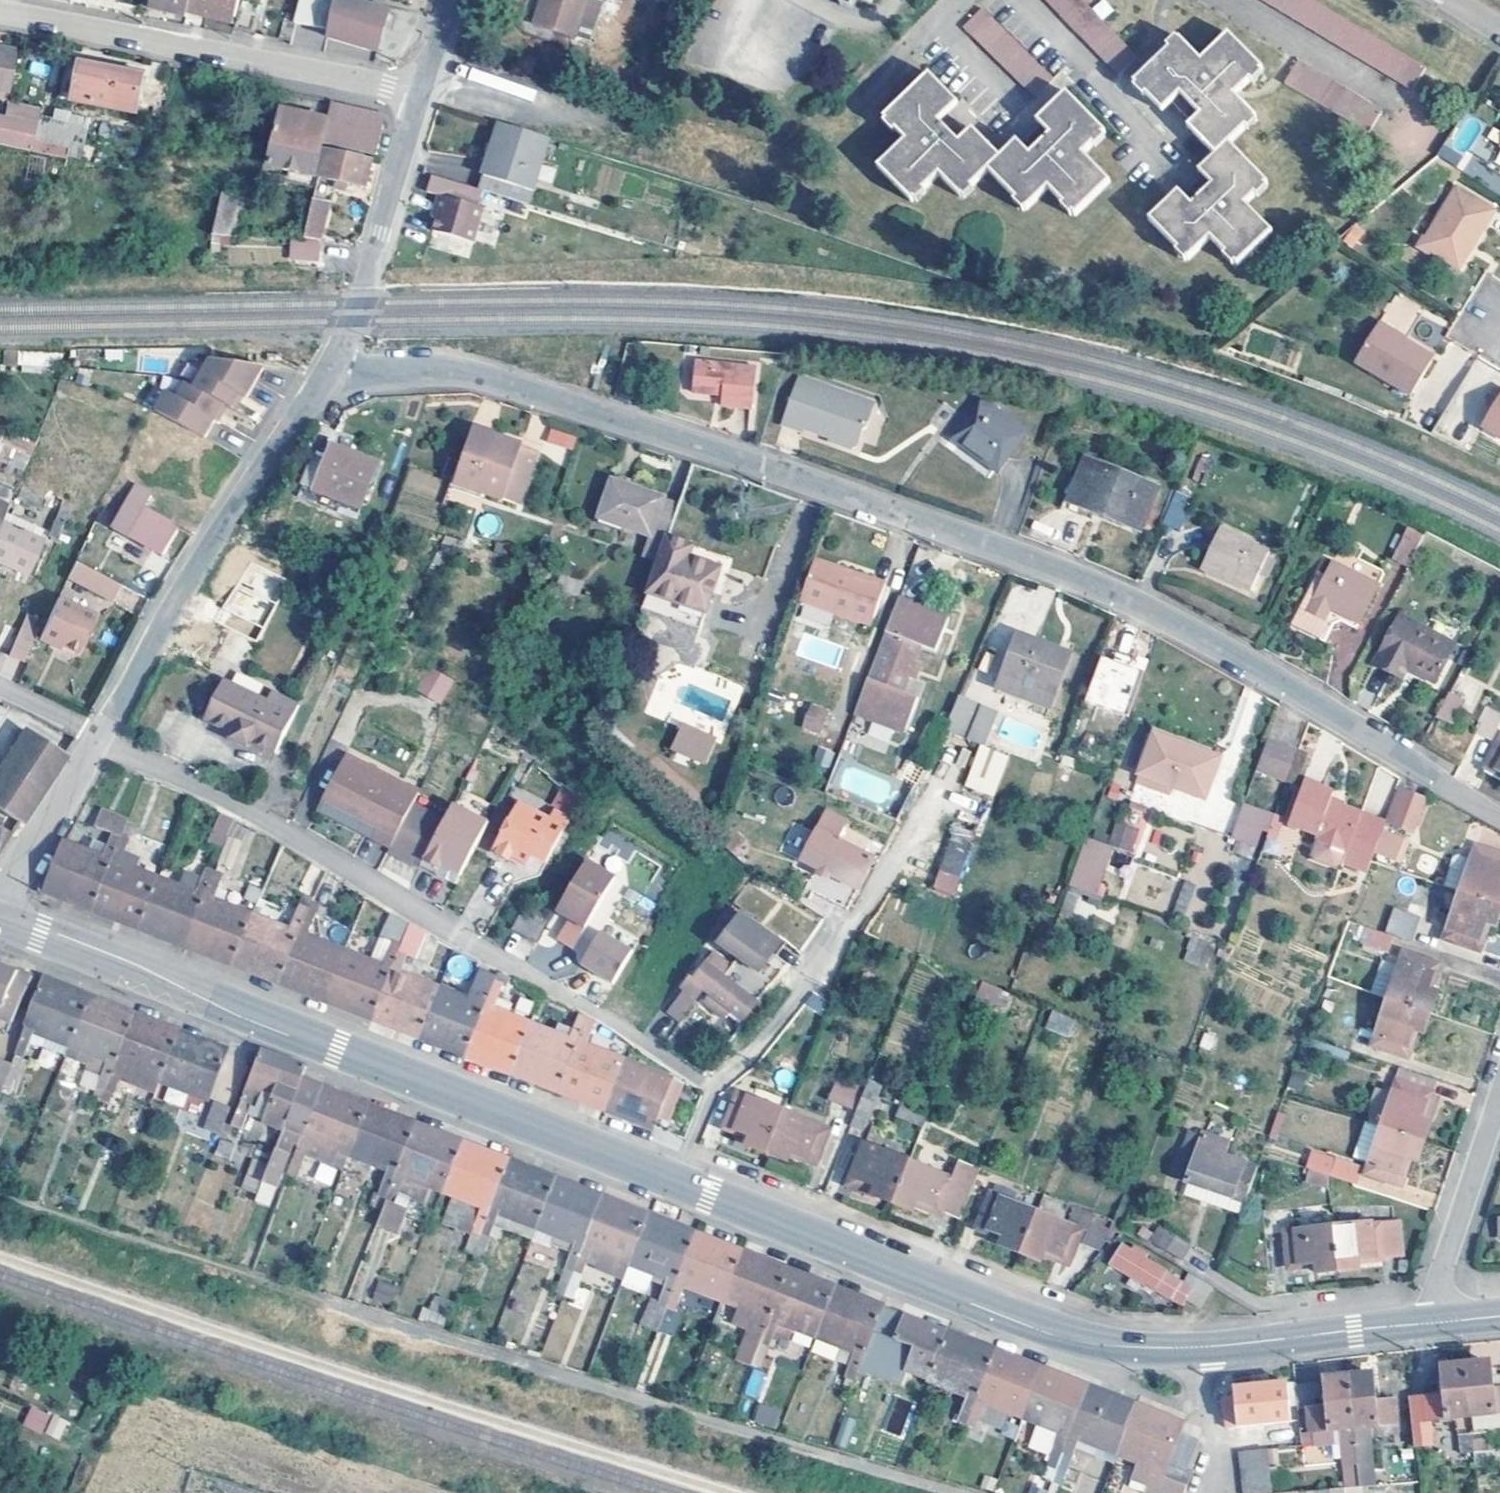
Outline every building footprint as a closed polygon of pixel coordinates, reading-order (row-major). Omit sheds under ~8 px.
[(151,8),(187,17),(188,13),(192,0),(152,0),(151,8)] [(188,13),(234,25),(236,17),(196,7),(197,0),(192,0),(188,13)] [(196,7),(236,17),(240,0),(197,0),(196,7)] [(245,0),(242,0),(236,28),(255,33),(261,4),(245,0)] [(297,15),(295,23),(330,29),(337,0),(301,0),(297,15)] [(358,47),(380,52),(391,12),(370,6),(371,4),(355,0),(337,0),(330,29),(328,39),(358,47)] [(537,23),(579,37),(580,36),(591,0),(545,0),(537,23)] [(580,36),(589,39),(595,35),(605,0),(591,0),(580,36)] [(1080,0),(1042,0),(1116,78),(1136,60),(1080,0)] [(1114,11),(1106,0),(1100,0),(1092,6),(1102,20),(1114,11)] [(1318,0),(1266,0),(1414,88),(1427,65),(1318,0)] [(1053,82),(982,12),(963,31),(1034,102),(1053,82)] [(295,23),(297,15),(287,13),(280,38),(291,41),(295,23)] [(1189,128),(1218,157),(1231,141),(1247,125),(1251,129),(1260,119),(1256,114),(1258,113),(1235,92),(1250,76),(1255,81),(1262,71),(1259,68),(1261,65),(1226,32),(1200,59),(1178,37),(1168,44),(1164,46),(1167,50),(1133,84),(1163,114),(1170,106),(1177,99),(1197,119),(1192,125),(1189,128)] [(0,47),(0,92),(9,93),(18,50),(0,47)] [(1384,108),(1299,58),(1286,80),(1372,129),(1384,108)] [(128,74),(81,66),(74,103),(138,115),(146,74),(128,71),(128,74)] [(988,175),(1002,160),(973,133),(968,138),(964,143),(942,122),(947,117),(956,107),(928,80),(885,123),(887,126),(884,129),(894,138),(897,134),(908,145),(881,172),(918,208),(930,196),(927,193),(941,178),(964,201),(966,199),(969,201),(976,193),(973,190),(988,175)] [(7,100),(9,93),(0,92),(0,102),(7,103),(7,100)] [(1002,160),(988,175),(1017,203),(1014,206),(1025,215),(1027,213),(1029,215),(1049,192),(1067,208),(1064,212),(1072,219),(1074,217),(1077,218),(1112,182),(1083,155),(1093,145),(1096,148),(1105,138),(1103,137),(1105,133),(1065,94),(1035,123),(1038,126),(1045,133),(1023,153),(1017,148),(1015,145),(1002,160)] [(1197,119),(1177,99),(1170,106),(1192,125),(1197,119)] [(7,100),(7,103),(6,108),(3,118),(0,117),(0,144),(11,146),(33,151),(44,108),(7,100)] [(333,108),(330,121),(325,144),(380,155),(386,127),(381,118),(333,108)] [(324,147),(325,144),(330,121),(285,110),(272,168),(290,172),(317,178),(324,147)] [(1453,166),(1485,126),(1468,112),(1436,152),(1453,166)] [(996,150),(1003,144),(978,116),(971,122),(996,150)] [(947,117),(942,122),(964,143),(968,138),(947,117)] [(504,124),(484,190),(531,204),(553,139),(504,124)] [(1045,133),(1038,126),(1017,148),(1023,153),(1045,133)] [(1231,141),(1218,157),(1202,171),(1206,175),(1212,180),(1190,202),(1184,198),(1181,195),(1156,220),(1184,248),(1181,251),(1190,261),(1194,257),(1196,258),(1216,237),(1233,253),(1229,256),(1238,265),(1241,261),(1243,263),(1275,231),(1248,204),(1260,192),(1263,196),(1273,187),(1269,182),(1271,179),(1231,141)] [(374,162),(327,153),(321,179),(340,182),(338,191),(345,192),(346,184),(368,188),(374,162)] [(317,178),(290,172),(288,184),(315,190),(317,178)] [(428,194),(441,198),(436,215),(440,216),(439,218),(439,221),(434,234),(474,247),(485,212),(478,209),(484,190),(434,175),(428,194)] [(1212,180),(1206,175),(1184,198),(1190,202),(1212,180)] [(1497,209),(1459,187),(1427,238),(1432,255),(1462,270),(1473,252),(1469,251),(1484,224),(1489,225),(1497,209)] [(241,198),(223,194),(213,235),(232,239),(241,198)] [(331,206),(315,203),(308,240),(322,243),(331,206)] [(1356,248),(1365,228),(1350,222),(1342,242),(1356,248)] [(1427,238),(1424,236),(1417,248),(1431,257),(1432,255),(1427,238)] [(322,243),(293,240),(289,257),(318,264),(322,243)] [(1408,339),(1382,323),(1378,329),(1404,345),(1408,339)] [(1404,345),(1378,329),(1358,364),(1413,397),(1436,357),(1408,339),(1404,345)] [(251,401),(268,371),(215,361),(199,389),(190,384),(181,398),(170,392),(158,411),(207,440),(227,406),(237,411),(245,398),(251,401)] [(753,370),(698,362),(695,395),(721,398),(720,410),(749,414),(753,370)] [(872,402),(797,377),(781,424),(801,431),(802,428),(828,437),(835,439),(837,444),(850,448),(856,446),(861,429),(864,427),(872,402)] [(1028,432),(979,400),(950,441),(998,473),(1028,432)] [(1486,426),(1499,435),(1499,404),(1486,426)] [(549,428),(546,441),(573,449),(577,436),(549,428)] [(504,440),(479,431),(461,485),(504,500),(506,495),(520,453),(501,446),(504,440)] [(501,446),(520,453),(522,446),(504,440),(501,446)] [(316,486),(362,505),(380,461),(334,442),(328,458),(316,486)] [(304,480),(316,486),(328,458),(315,453),(304,480)] [(535,458),(520,453),(506,495),(521,499),(535,458)] [(1157,489),(1086,461),(1071,501),(1142,529),(1157,489)] [(183,520),(148,503),(155,488),(138,480),(117,522),(171,548),(183,520)] [(659,564),(668,535),(678,506),(615,484),(602,521),(649,537),(643,558),(659,564)] [(49,497),(23,486),(18,497),(44,508),(49,497)] [(468,503),(470,490),(449,486),(447,499),(468,503)] [(1165,525),(1183,531),(1194,499),(1176,493),(1165,525)] [(73,498),(66,496),(64,502),(70,505),(73,498)] [(6,512),(10,501),(0,497),(0,525),(6,512)] [(73,510),(64,506),(51,535),(61,539),(73,510)] [(0,525),(0,560),(26,571),(41,537),(33,534),(36,525),(6,512),(0,525)] [(1428,530),(1410,522),(1396,552),(1413,560),(1428,530)] [(45,528),(36,525),(33,534),(41,537),(45,528)] [(1273,551),(1222,529),(1205,569),(1255,592),(1273,551)] [(694,545),(668,535),(659,564),(649,594),(680,606),(676,617),(703,627),(722,570),(690,558),(694,545)] [(1389,570),(1342,548),(1336,561),(1330,558),(1307,606),(1311,615),(1338,627),(1345,611),(1367,621),(1389,570)] [(126,580),(80,556),(72,572),(118,596),(126,580)] [(832,565),(816,560),(801,603),(873,627),(888,584),(843,569),(842,572),(835,570),(832,565)] [(62,592),(42,634),(58,641),(60,636),(67,639),(66,641),(81,648),(100,610),(62,592)] [(857,715),(906,732),(919,697),(903,691),(908,677),(912,679),(918,663),(913,661),(919,646),(936,652),(949,617),(901,599),(857,715)] [(27,614),(21,628),(10,654),(25,662),(43,621),(27,614)] [(1458,643),(1404,614),(1374,673),(1401,688),(1412,667),(1438,681),(1458,643)] [(21,628),(9,622),(0,641),(0,650),(10,654),(21,628)] [(1074,651),(1020,631),(1001,686),(1054,707),(1074,651)] [(67,639),(60,636),(58,641),(65,644),(66,641),(67,639)] [(1125,715),(1140,668),(1099,655),(1084,701),(1125,715)] [(271,707),(226,685),(207,724),(235,738),(252,747),(278,759),(301,711),(275,698),(271,707)] [(454,698),(430,685),(422,699),(446,712),(454,698)] [(1467,698),(1454,691),(1440,716),(1454,724),(1467,698)] [(984,703),(963,696),(958,709),(952,731),(971,738),(984,703)] [(446,712),(422,699),(419,705),(443,718),(446,712)] [(810,702),(800,728),(819,736),(829,710),(810,702)] [(984,703),(971,738),(990,745),(1003,710),(984,703)] [(1490,709),(1479,730),(1494,738),(1499,726),(1499,713),(1490,709)] [(679,722),(669,751),(705,764),(716,736),(679,722)] [(1224,754),(1157,729),(1142,770),(1209,795),(1224,754)] [(16,820),(21,824),(46,784),(65,755),(27,730),(0,770),(0,810),(16,820)] [(1300,748),(1270,737),(1259,768),(1289,779),(1300,748)] [(252,747),(235,738),(232,744),(249,752),(252,747)] [(1485,771),(1499,780),(1499,743),(1485,771)] [(976,752),(960,747),(954,765),(968,770),(962,787),(994,798),(1009,755),(979,744),(976,752)] [(818,747),(813,765),(829,769),(834,751),(818,747)] [(345,771),(323,810),(376,839),(371,848),(389,859),(410,818),(418,805),(399,795),(397,800),(345,771)] [(1309,853),(1311,858),(1331,866),(1336,864),(1342,866),(1344,860),(1361,812),(1334,803),(1330,801),(1332,791),(1303,780),(1289,822),(1316,833),(1309,853)] [(1426,799),(1398,787),(1385,821),(1414,831),(1426,799)] [(571,813),(576,796),(557,790),(551,807),(571,813)] [(1277,812),(1247,801),(1234,835),(1264,847),(1277,812)] [(848,818),(830,808),(804,861),(824,871),(814,891),(848,909),(876,855),(839,837),(848,818)] [(323,810),(318,818),(371,848),(376,839),(323,810)] [(570,827),(555,819),(550,828),(520,811),(494,861),(510,869),(518,866),(527,871),(533,862),(547,870),(570,827)] [(69,899),(94,909),(123,837),(128,822),(103,812),(98,829),(113,834),(110,844),(105,859),(88,853),(64,843),(62,846),(46,890),(69,899)] [(1384,820),(1361,812),(1344,860),(1367,869),(1372,854),(1381,831),(1384,820)] [(236,821),(223,815),(211,842),(224,848),(236,821)] [(432,889),(439,875),(458,885),(486,835),(452,817),(441,835),(416,880),(432,889)] [(416,880),(441,835),(410,818),(389,859),(386,863),(416,880)] [(1121,818),(1113,842),(1116,843),(1134,849),(1142,826),(1121,818)] [(21,824),(16,820),(8,832),(14,835),(21,824)] [(1406,840),(1381,831),(1372,854),(1398,863),(1406,840)] [(1106,840),(1088,833),(1070,885),(1098,895),(1102,884),(1092,880),(1106,840)] [(243,841),(231,836),(221,861),(234,866),(243,841)] [(971,842),(954,836),(942,869),(958,875),(971,842)] [(118,918),(142,927),(160,880),(141,872),(122,865),(128,851),(132,841),(123,837),(94,909),(118,918)] [(110,844),(94,838),(88,853),(105,859),(110,844)] [(1116,843),(1106,840),(1092,880),(1102,884),(1116,843)] [(1499,904),(1499,854),(1476,846),(1472,858),(1460,854),(1453,857),(1444,885),(1461,891),(1499,904)] [(145,858),(128,851),(122,865),(141,872),(145,858)] [(589,863),(560,913),(572,920),(559,942),(574,951),(617,879),(589,863)] [(527,871),(518,866),(510,869),(524,877),(527,871)] [(181,888),(160,880),(142,927),(166,937),(188,945),(217,874),(208,870),(205,877),(199,895),(181,888)] [(205,877),(188,871),(181,888),(199,895),(205,877)] [(225,877),(217,874),(188,945),(212,955),(235,964),(253,916),(225,906),(216,902),(221,887),(225,877)] [(1173,911),(1186,915),(1195,885),(1182,881),(1173,911)] [(231,891),(221,887),(216,902),(225,906),(231,891)] [(1499,917),(1499,904),(1461,891),(1445,939),(1478,949),(1487,922),(1497,925),(1499,917)] [(253,916),(235,964),(260,973),(282,982),(310,910),(315,897),(305,894),(292,930),(253,916)] [(551,919),(528,906),(515,930),(538,943),(551,919)] [(1420,913),(1395,906),(1387,930),(1412,938),(1420,913)] [(310,910),(282,982),(307,991),(328,999),(346,952),(309,938),(318,914),(310,910)] [(346,952),(328,999),(351,1008),(374,1018),(410,927),(411,925),(391,914),(372,962),(346,952)] [(741,956),(738,961),(750,969),(767,947),(765,946),(771,937),(756,926),(750,934),(735,923),(721,942),(741,956)] [(410,927),(374,1018),(397,1026),(421,1036),(440,988),(402,974),(409,956),(420,960),(428,934),(411,925),(410,927)] [(1394,936),(1367,926),(1362,943),(1390,952),(1394,936)] [(601,936),(583,966),(615,986),(633,956),(601,936)] [(1188,937),(1184,964),(1210,967),(1213,940),(1188,937)] [(1388,998),(1432,1013),(1438,992),(1429,988),(1437,962),(1404,951),(1388,998)] [(758,1001),(738,985),(725,977),(734,965),(717,952),(695,979),(691,975),(681,989),(685,991),(671,1012),(682,1021),(706,988),(711,993),(706,1001),(726,1018),(732,1009),(745,1019),(758,1001)] [(449,974),(466,975),(468,958),(451,956),(449,974)] [(725,977),(738,985),(749,970),(750,969),(738,961),(738,960),(734,965),(725,977)] [(14,972),(15,970),(0,965),(0,1002),(14,972)] [(749,970),(738,985),(758,1001),(770,986),(749,970)] [(14,972),(0,1002),(2,1002),(0,1006),(0,1026),(11,1031),(35,982),(14,972)] [(496,982),(468,1054),(492,1063),(515,1072),(533,1025),(495,1011),(503,986),(509,988),(512,978),(499,973),(496,982)] [(440,988),(421,1036),(444,1045),(468,1054),(496,982),(482,977),(472,1000),(440,988)] [(37,1030),(73,1045),(91,999),(66,989),(46,981),(22,1042),(17,1053),(27,1056),(37,1030)] [(1432,1013),(1388,998),(1373,1044),(1406,1056),(1415,1031),(1425,1033),(1432,1013)] [(94,1096),(103,1100),(136,1016),(115,1008),(91,999),(73,1045),(108,1058),(94,1096)] [(1069,1037),(1077,1020),(1052,1009),(1044,1026),(1069,1037)] [(533,1025),(515,1072),(539,1081),(561,1090),(589,1017),(582,1013),(576,1029),(572,1040),(556,1034),(533,1025)] [(156,1024),(136,1016),(103,1100),(112,1103),(122,1078),(136,1084),(140,1071),(162,1080),(180,1033),(156,1024)] [(583,1098),(608,1108),(625,1061),(588,1047),(597,1021),(589,1017),(561,1090),(583,1098)] [(576,1029),(561,1024),(556,1034),(572,1040),(576,1029)] [(207,1044),(180,1033),(162,1080),(209,1098),(228,1052),(207,1044)] [(285,1122),(301,1080),(306,1068),(284,1059),(262,1050),(232,1125),(240,1129),(251,1103),(257,1105),(268,1078),(281,1083),(272,1107),(268,1106),(265,1113),(269,1114),(268,1120),(280,1125),(278,1131),(283,1133),(285,1127),(285,1122)] [(13,1064),(12,1065),(27,1071),(31,1062),(16,1055),(13,1064)] [(3,1087),(12,1065),(13,1064),(0,1059),(0,1086),(3,1087)] [(673,1079),(625,1061),(608,1108),(635,1118),(656,1126),(658,1118),(667,1121),(677,1093),(669,1091),(673,1079)] [(27,1071),(12,1065),(3,1087),(18,1093),(27,1071)] [(1402,1069),(1382,1127),(1425,1141),(1431,1121),(1422,1118),(1435,1080),(1402,1069)] [(162,1080),(140,1071),(136,1084),(158,1092),(162,1080)] [(857,1110),(869,1083),(846,1072),(833,1099),(857,1110)] [(681,1082),(673,1079),(669,1091),(677,1093),(681,1082)] [(306,1135),(324,1089),(301,1080),(285,1122),(285,1127),(283,1133),(277,1149),(292,1155),(292,1152),(298,1154),(306,1135)] [(883,1089),(869,1083),(857,1110),(854,1119),(869,1125),(883,1089)] [(168,1088),(163,1100),(183,1108),(187,1095),(168,1088)] [(352,1153),(370,1107),(342,1096),(324,1089),(306,1135),(298,1154),(296,1160),(306,1164),(311,1151),(335,1161),(340,1149),(352,1153)] [(749,1145),(768,1153),(785,1111),(738,1093),(726,1126),(752,1136),(749,1145)] [(1366,1120),(1377,1123),(1384,1099),(1373,1096),(1366,1120)] [(232,1107),(216,1101),(206,1128),(221,1135),(232,1107)] [(370,1107),(352,1153),(390,1168),(380,1194),(389,1197),(418,1125),(393,1116),(370,1107)] [(785,1111),(768,1153),(789,1161),(792,1152),(818,1161),(830,1129),(785,1111)] [(418,1125),(389,1197),(376,1231),(399,1240),(422,1181),(446,1190),(464,1143),(439,1133),(418,1125)] [(1418,1161),(1425,1141),(1382,1127),(1366,1173),(1399,1184),(1409,1158),(1418,1161)] [(1204,1135),(1190,1130),(1172,1178),(1180,1181),(1243,1203),(1256,1166),(1223,1156),(1229,1142),(1205,1132),(1204,1135)] [(894,1202),(911,1160),(865,1142),(848,1184),(894,1202)] [(464,1143),(446,1190),(483,1205),(465,1253),(473,1256),(510,1161),(488,1152),(464,1143)] [(250,1176),(264,1182),(277,1149),(261,1145),(250,1176)] [(277,1149),(264,1182),(279,1188),(292,1155),(277,1149)] [(1361,1164),(1336,1157),(1331,1175),(1355,1184),(1361,1164)] [(952,1176),(911,1160),(894,1202),(914,1210),(917,1200),(961,1218),(980,1168),(958,1160),(952,1176)] [(510,1161),(473,1256),(482,1259),(496,1224),(510,1229),(515,1216),(538,1225),(556,1179),(532,1170),(510,1161)] [(567,1293),(603,1197),(577,1187),(556,1179),(538,1225),(557,1232),(554,1242),(572,1250),(558,1290),(567,1293)] [(1243,1203),(1180,1181),(1177,1191),(1240,1213),(1243,1203)] [(1001,1244),(1021,1252),(1038,1210),(991,1192),(979,1225),(1004,1236),(1001,1244)] [(603,1197),(567,1293),(577,1296),(590,1257),(602,1262),(606,1252),(632,1262),(650,1215),(623,1205),(603,1197)] [(1083,1227),(1038,1210),(1021,1252),(1040,1260),(1044,1250),(1070,1261),(1083,1227)] [(1114,1222),(1095,1214),(1085,1241),(1103,1248),(1108,1236),(1116,1239),(1117,1237),(1120,1229),(1113,1227),(1114,1222)] [(669,1305),(696,1234),(672,1224),(650,1215),(632,1262),(654,1271),(669,1277),(666,1285),(661,1300),(652,1297),(643,1322),(659,1328),(669,1305)] [(533,1238),(538,1225),(515,1216),(510,1229),(533,1238)] [(1334,1225),(1338,1271),(1383,1267),(1383,1255),(1402,1254),(1400,1219),(1334,1225)] [(557,1232),(538,1225),(533,1238),(552,1245),(554,1242),(557,1232)] [(1338,1271),(1334,1225),(1286,1230),(1289,1265),(1317,1262),(1318,1272),(1338,1271)] [(1192,1244),(1162,1226),(1153,1243),(1183,1260),(1192,1244)] [(696,1234),(669,1305),(677,1309),(687,1283),(726,1298),(744,1252),(720,1243),(696,1234)] [(1149,1251),(1135,1243),(1131,1249),(1123,1244),(1111,1262),(1156,1289),(1158,1287),(1166,1273),(1167,1271),(1145,1258),(1149,1251)] [(632,1262),(606,1252),(602,1262),(600,1267),(626,1277),(632,1262)] [(760,1258),(744,1252),(726,1298),(743,1305),(737,1322),(752,1328),(740,1361),(753,1366),(763,1342),(790,1270),(760,1258)] [(790,1270),(763,1342),(772,1345),(781,1320),(819,1334),(836,1288),(811,1278),(790,1270)] [(669,1277),(654,1271),(652,1279),(666,1285),(669,1277)] [(1191,1288),(1166,1273),(1158,1287),(1183,1303),(1191,1288)] [(379,1278),(373,1297),(392,1303),(398,1285),(379,1278)] [(836,1288),(819,1334),(855,1349),(846,1375),(855,1378),(859,1369),(883,1306),(860,1297),(836,1288)] [(558,1303),(543,1356),(563,1362),(579,1309),(558,1303)] [(932,1379),(950,1332),(919,1320),(883,1306),(859,1369),(899,1385),(906,1369),(932,1379)] [(497,1330),(519,1338),(527,1317),(504,1309),(497,1330)] [(960,1419),(969,1422),(997,1350),(971,1340),(950,1332),(932,1379),(969,1393),(960,1419)] [(1011,1409),(1025,1414),(1043,1368),(1013,1356),(997,1350),(969,1422),(979,1426),(981,1418),(1005,1426),(1011,1409)] [(1475,1452),(1488,1451),(1485,1414),(1499,1413),(1499,1377),(1491,1378),(1490,1361),(1466,1363),(1467,1379),(1475,1452)] [(1467,1379),(1466,1363),(1443,1365),(1445,1395),(1410,1398),(1415,1446),(1433,1445),(1431,1420),(1458,1417),(1462,1468),(1477,1466),(1475,1452),(1467,1379)] [(742,1393),(756,1399),(766,1373),(753,1367),(742,1393)] [(1058,1374),(1043,1368),(1025,1414),(1039,1420),(1030,1446),(1052,1454),(1043,1477),(1052,1482),(1057,1470),(1062,1458),(1089,1386),(1058,1374)] [(1372,1373),(1350,1375),(1358,1463),(1361,1485),(1365,1485),(1373,1484),(1367,1426),(1397,1423),(1395,1400),(1376,1400),(1372,1373)] [(1358,1463),(1350,1375),(1327,1377),(1328,1406),(1310,1408),(1312,1431),(1341,1429),(1345,1465),(1358,1463)] [(1233,1386),(1234,1393),(1237,1426),(1292,1420),(1290,1404),(1298,1403),(1295,1380),(1233,1386)] [(1118,1451),(1136,1405),(1109,1394),(1089,1386),(1062,1458),(1071,1462),(1077,1447),(1096,1455),(1100,1443),(1118,1451)] [(1237,1426),(1234,1393),(1223,1394),(1227,1421),(1228,1427),(1237,1426)] [(759,1403),(753,1421),(775,1428),(781,1410),(759,1403)] [(31,1405),(22,1424),(42,1433),(51,1414),(31,1405)] [(1152,1411),(1136,1405),(1118,1451),(1131,1455),(1122,1477),(1157,1490),(1162,1477),(1169,1460),(1179,1432),(1183,1422),(1152,1411)] [(53,1414),(45,1433),(59,1439),(67,1420),(53,1414)] [(852,1446),(854,1417),(839,1416),(838,1446),(852,1446)] [(1196,1439),(1179,1432),(1169,1460),(1187,1466),(1196,1439)] [(1118,1451),(1100,1443),(1096,1455),(1114,1462),(1118,1451)] [(1240,1450),(1241,1465),(1268,1462),(1267,1447),(1240,1450)] [(1071,1462),(1062,1458),(1057,1470),(1052,1482),(1062,1485),(1071,1462)] [(1187,1466),(1169,1460),(1162,1477),(1186,1485),(1193,1468),(1187,1466)] [(1241,1465),(1244,1481),(1270,1479),(1268,1462),(1241,1465)] [(1162,1477),(1157,1490),(1164,1492),(1183,1492),(1186,1485),(1162,1477)] [(1271,1492),(1270,1479),(1244,1481),(1245,1492),(1258,1492),(1271,1492)] [(1365,1485),(1361,1485),(1346,1487),(1346,1492),(1365,1492),(1365,1485)]
